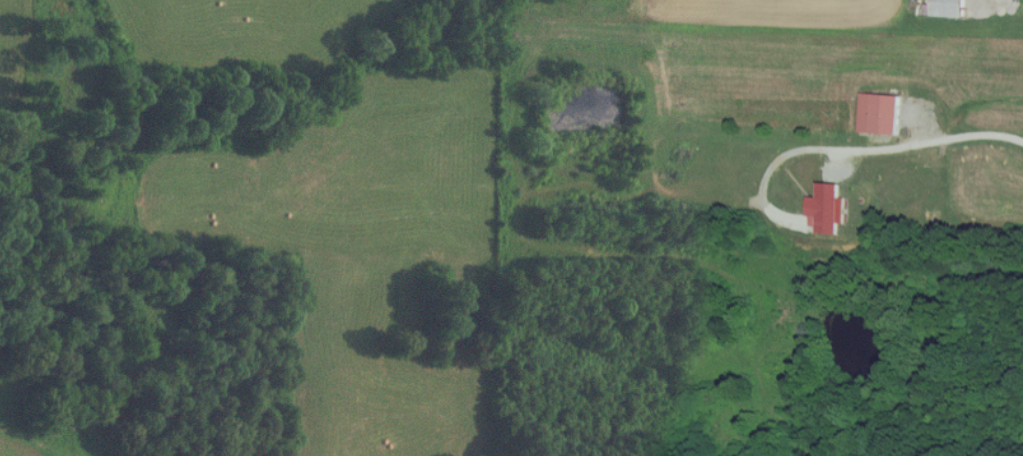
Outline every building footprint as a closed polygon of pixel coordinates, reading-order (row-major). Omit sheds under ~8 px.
[(932,4),(922,4),(922,16),(964,17),(965,0),(932,0),(932,4)] [(859,133),(899,135),(901,95),(860,94),(859,133)] [(845,224),(846,198),(840,198),(841,184),(818,183),(818,197),(808,197),(807,217),(810,217),(810,226),(816,226),(816,233),(837,234),(838,223),(845,224)]
